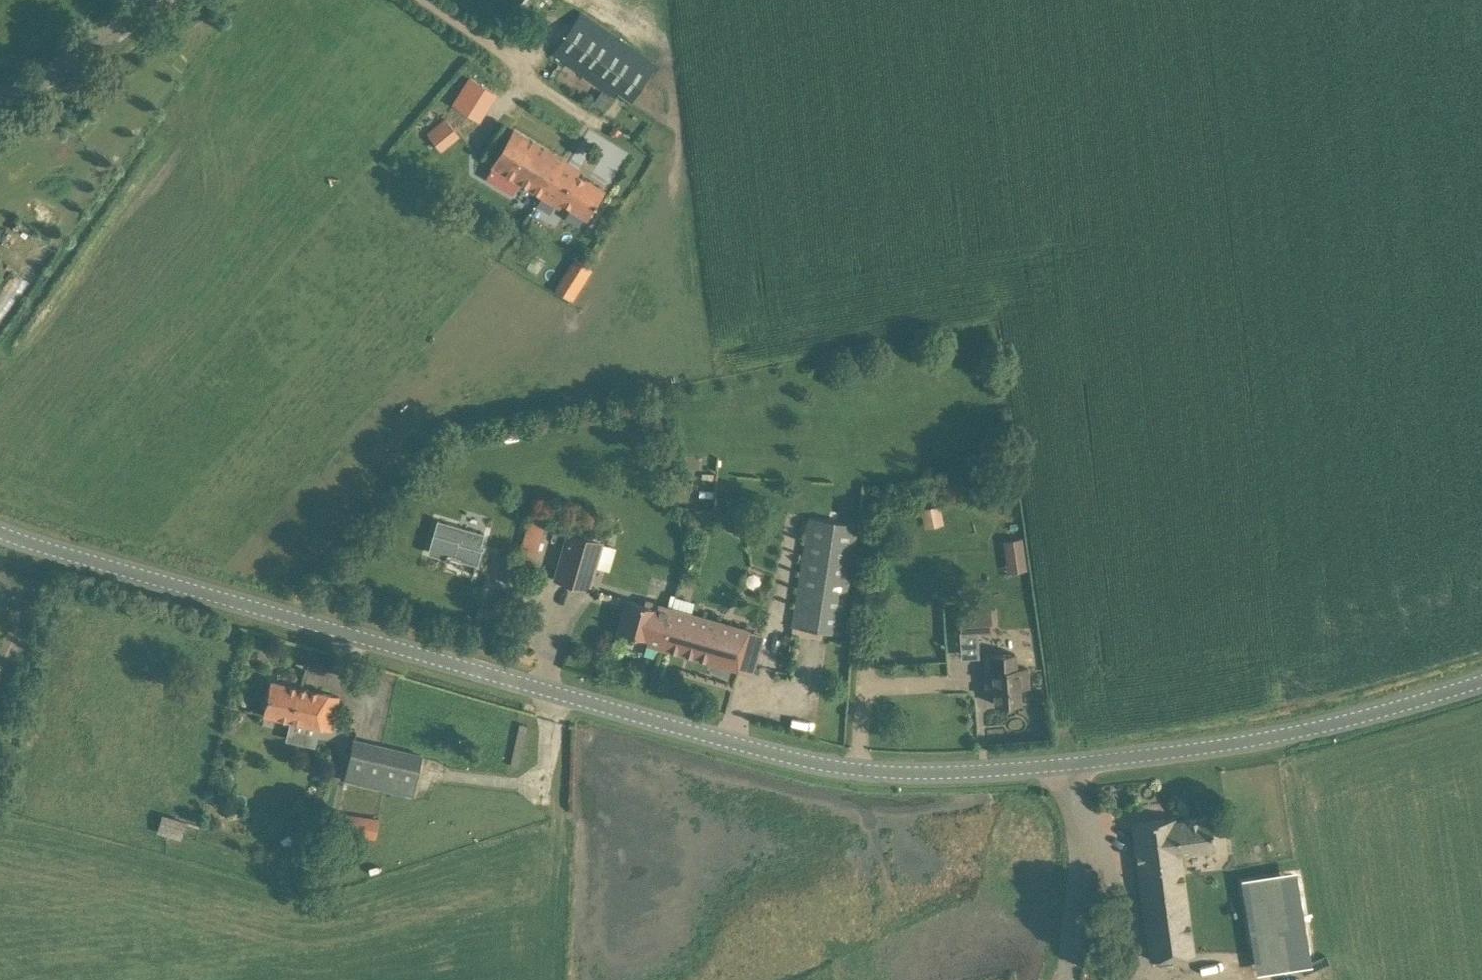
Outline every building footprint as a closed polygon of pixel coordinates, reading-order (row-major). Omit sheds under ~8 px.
[(650,76),(636,66),(640,60),(579,18),(555,52),(631,105),(650,76)] [(444,104),(476,120),(491,90),(459,74),(444,104)] [(601,110),(611,97),(601,90),(591,103),(601,110)] [(402,153),(415,169),(458,134),(446,118),(402,153)] [(514,129),(493,163),(557,203),(559,199),(587,216),(604,189),(576,172),(578,168),(514,129)] [(574,258),(568,269),(585,279),(591,269),(574,258)] [(924,526),(943,523),(939,504),(921,507),(924,526)] [(426,525),(421,540),(467,555),(472,540),(470,539),(471,535),(472,536),(476,524),(428,509),(424,524),(426,525)] [(526,510),(517,552),(532,555),(542,513),(526,510)] [(792,625),(841,633),(858,524),(810,516),(796,605),(792,625)] [(568,529),(552,578),(588,589),(604,540),(568,529)] [(1000,537),(1002,572),(1021,571),(1020,536),(1000,537)] [(671,607),(660,645),(751,671),(759,643),(746,640),(749,629),(691,613),(694,601),(675,596),(672,607),(671,607)] [(627,598),(618,629),(648,638),(647,642),(660,645),(671,607),(658,603),(657,607),(627,598)] [(989,608),(959,610),(961,632),(991,630),(989,608)] [(1018,653),(986,654),(987,688),(994,688),(995,703),(1020,702),(1019,686),(1028,685),(1027,667),(1018,668),(1018,653)] [(967,674),(949,674),(949,684),(978,683),(977,656),(966,656),(967,674)] [(263,713),(332,729),(335,715),(339,695),(271,679),(266,699),(263,713)] [(345,779),(411,795),(416,773),(421,754),(354,738),(349,758),(345,779)] [(340,812),(338,832),(381,839),(384,818),(340,812)] [(151,832),(178,837),(182,818),(154,813),(151,832)] [(1132,822),(1134,842),(1151,959),(1194,953),(1180,851),(1214,847),(1213,835),(1210,816),(1176,820),(1175,816),(1132,822)] [(1288,869),(1233,876),(1245,972),(1301,965),(1288,869)]
